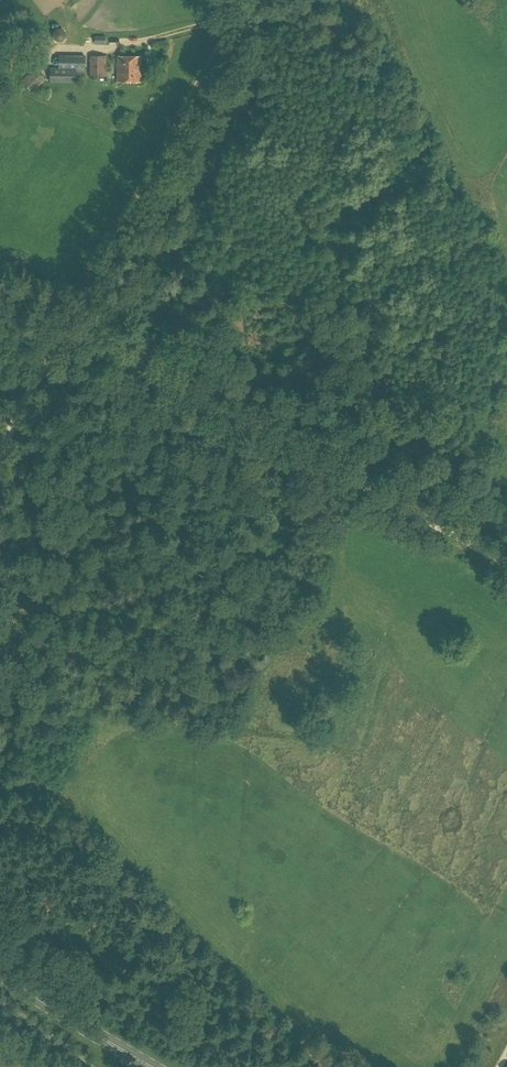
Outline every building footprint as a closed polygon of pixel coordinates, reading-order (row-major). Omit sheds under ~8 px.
[(106,36),(95,36),(95,44),(106,44),(106,36)] [(85,80),(86,55),(59,55),(59,68),(50,68),(50,82),(76,83),(76,80),(85,80)] [(106,76),(106,56),(91,55),(91,76),(106,76)] [(141,82),(141,56),(118,56),(117,82),(141,82)] [(32,92),(46,79),(35,68),(21,81),(32,92)]
